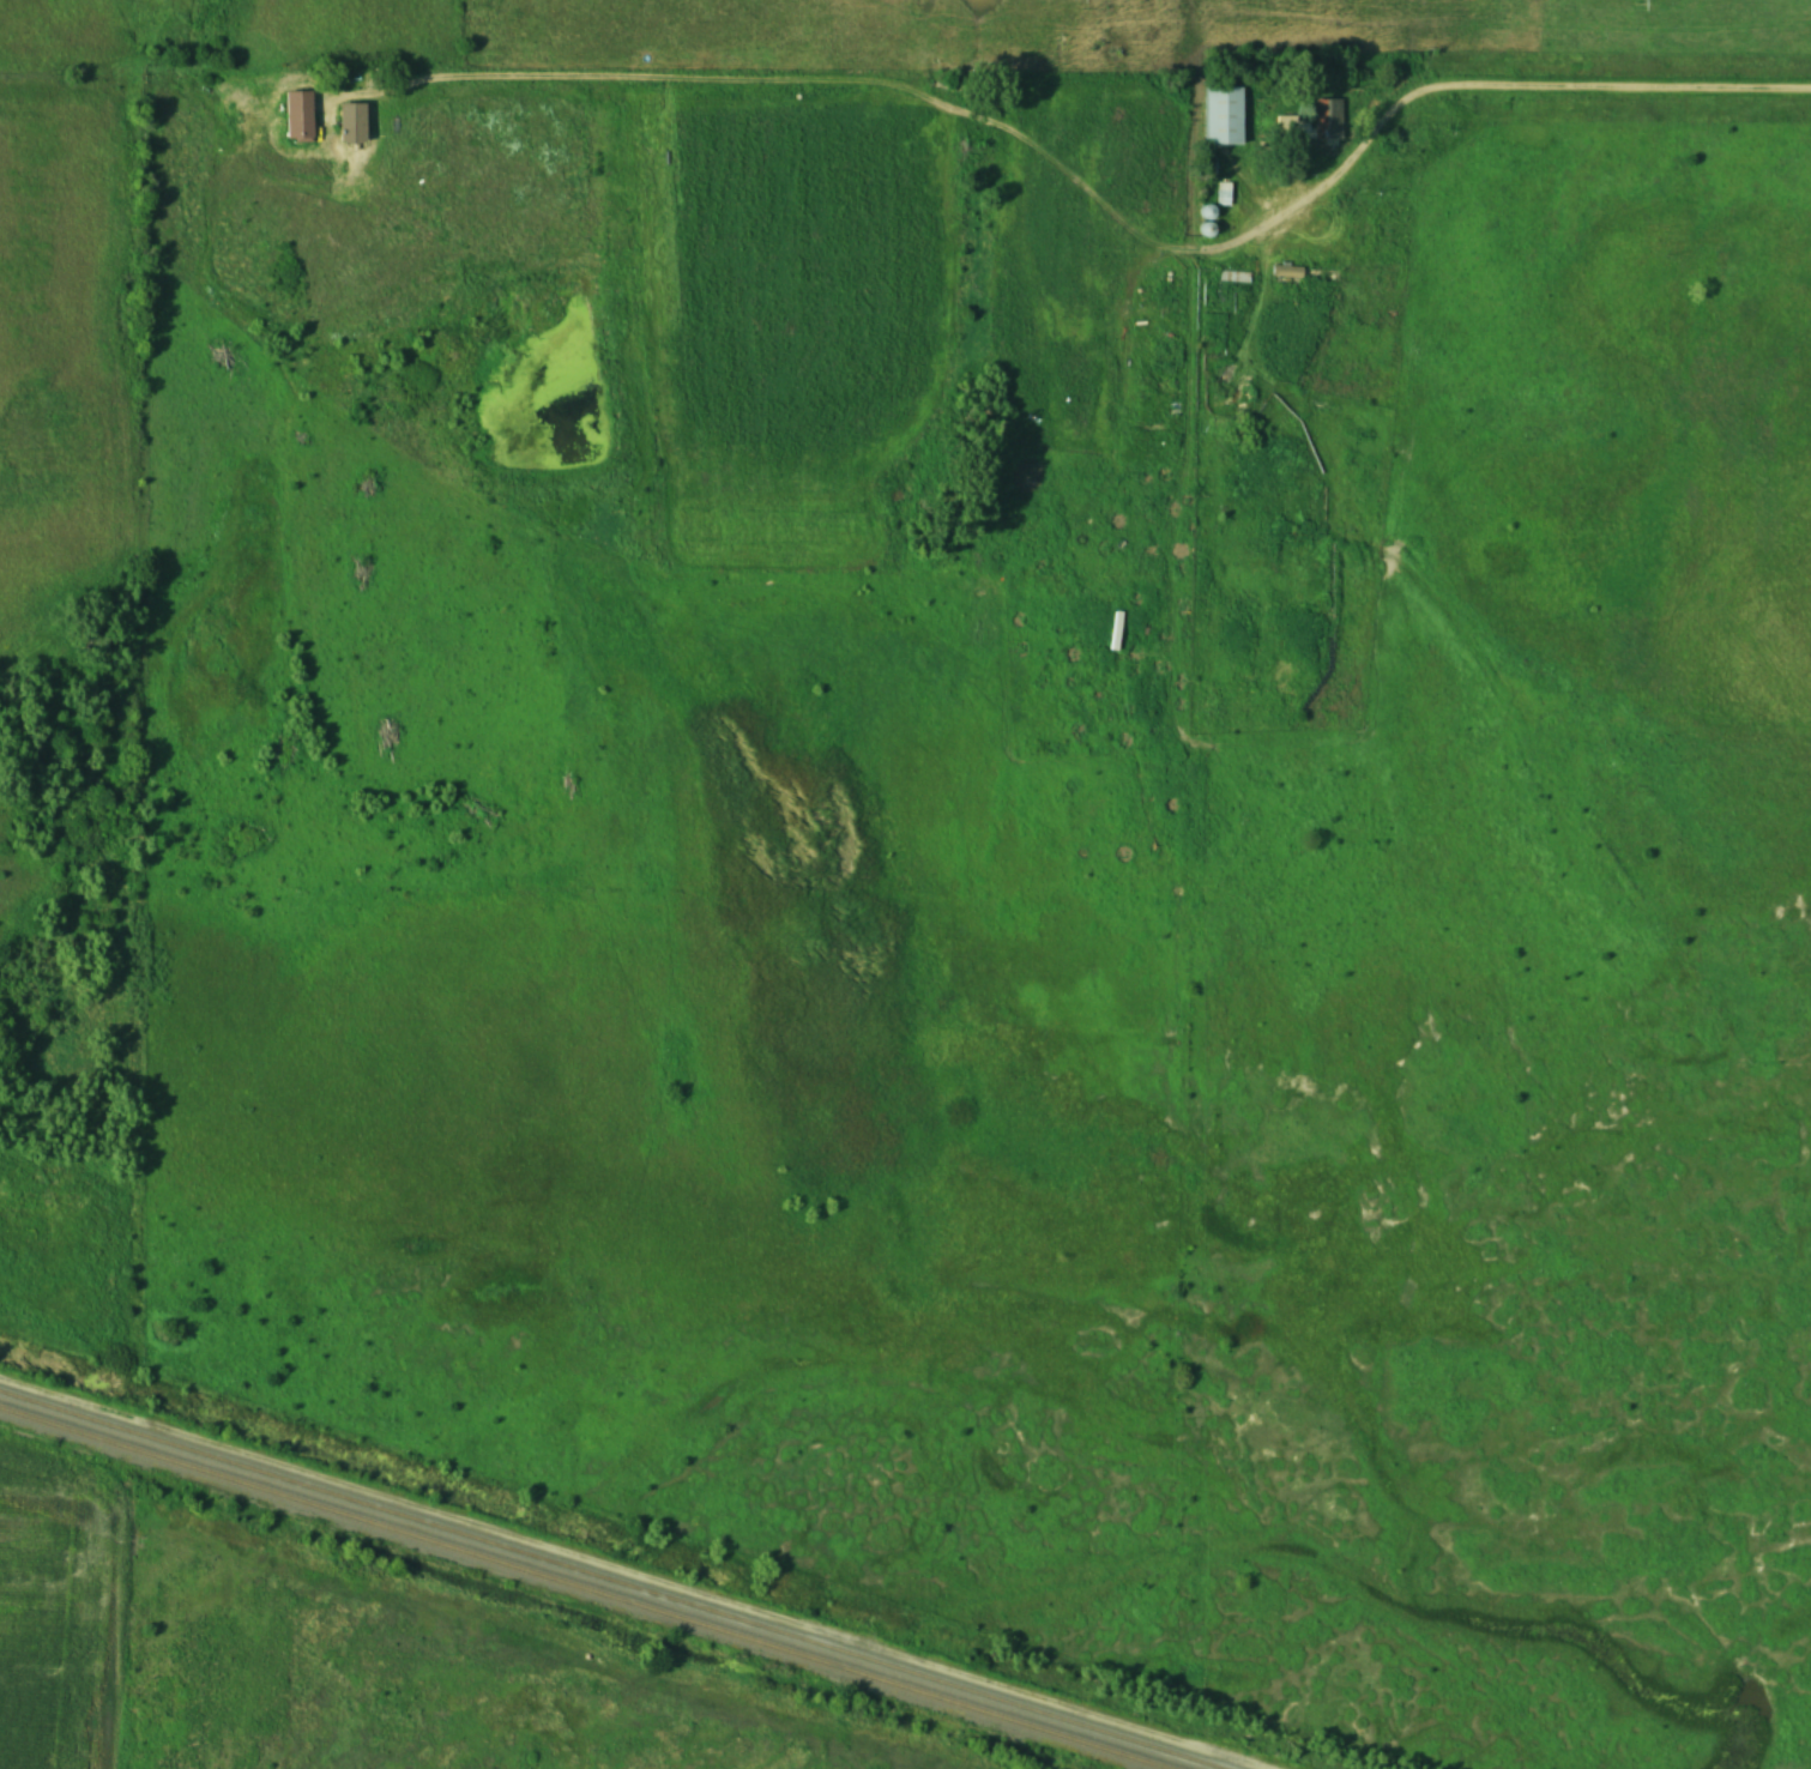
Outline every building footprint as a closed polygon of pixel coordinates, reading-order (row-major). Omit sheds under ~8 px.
[(1244,85),(1208,85),(1208,143),(1244,143),(1244,85)] [(1277,114),(1277,137),(1344,136),(1344,96),(1315,97),(1315,114),(1277,114)] [(1304,267),(1276,264),(1275,274),(1303,277),(1304,267)]
